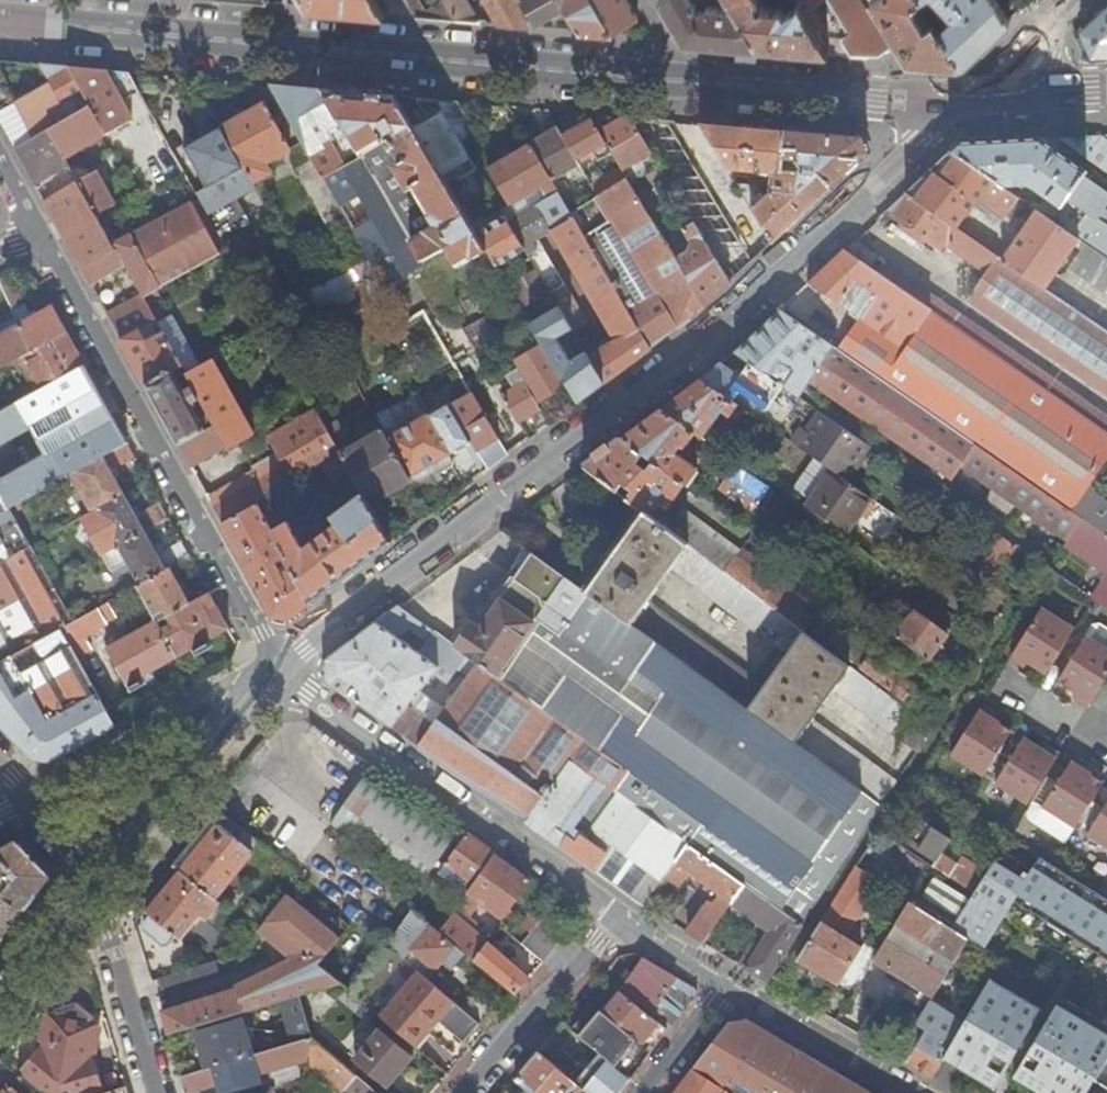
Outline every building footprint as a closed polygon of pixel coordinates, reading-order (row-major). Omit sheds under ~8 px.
[(308,5),(345,9),(385,12),(378,0),(305,0),(308,5)] [(418,15),(433,16),(457,18),(447,0),(409,0),(418,15)] [(457,18),(467,19),(480,20),(468,0),(447,0),(457,18)] [(536,25),(520,0),(484,0),(497,22),(512,23),(536,25)] [(562,0),(520,0),(536,25),(566,7),(562,0)] [(614,32),(613,31),(602,12),(595,0),(562,0),(566,7),(580,29),(592,30),(614,32)] [(640,18),(629,0),(595,0),(602,12),(613,31),(640,18)] [(687,41),(718,43),(761,47),(733,0),(662,0),(687,41)] [(832,53),(800,0),(777,0),(781,7),(767,7),(763,0),(733,0),(761,47),(790,49),(832,53)] [(852,34),(866,56),(881,57),(885,54),(892,49),(863,0),(832,0),(852,34)] [(961,64),(946,39),(939,28),(935,21),(926,27),(912,4),(918,0),(875,0),(910,59),(938,62),(961,64)] [(1011,21),(999,0),(938,0),(951,17),(939,28),(946,39),(961,64),(965,64),(984,47),(1011,21)] [(1106,53),(1106,5),(1082,28),(1092,53),(1106,53)] [(844,38),(851,54),(866,56),(852,34),(844,38)] [(15,149),(40,136),(70,119),(39,65),(17,63),(38,98),(20,108),(0,72),(0,122),(15,149)] [(91,107),(67,67),(55,66),(39,65),(70,119),(81,113),(73,98),(78,95),(86,110),(91,107)] [(123,103),(105,71),(91,69),(67,67),(91,107),(86,110),(81,113),(70,119),(40,136),(15,149),(82,270),(115,251),(112,245),(114,243),(99,216),(101,215),(100,214),(117,205),(98,171),(75,176),(72,170),(66,160),(134,122),(123,103)] [(140,93),(129,73),(105,71),(123,103),(140,93)] [(363,157),(323,89),(301,87),(269,85),(312,161),(323,180),(363,157)] [(474,292),(502,276),(497,266),(476,233),(447,182),(440,171),(414,127),(395,96),(360,93),(323,89),(363,157),(364,157),(424,260),(447,246),(474,292)] [(81,113),(86,110),(78,95),(73,98),(81,113)] [(478,170),(457,134),(437,99),(426,98),(414,97),(427,119),(414,127),(440,171),(447,167),(449,171),(455,168),(458,175),(461,179),(478,170)] [(471,126),(456,101),(437,99),(457,134),(471,126)] [(206,188),(196,193),(199,199),(208,214),(233,200),(222,180),(245,168),(253,182),(270,173),(265,163),(291,149),(263,102),(183,146),(206,188)] [(651,151),(630,116),(612,115),(588,113),(593,120),(609,148),(619,165),(625,176),(631,173),(627,166),(634,162),(643,177),(651,172),(642,157),(651,151)] [(693,222),(729,282),(751,262),(666,119),(630,116),(651,151),(693,222)] [(609,148),(593,120),(563,137),(579,164),(609,148)] [(752,127),(703,123),(729,170),(773,172),(777,170),(783,170),(784,130),(752,127)] [(579,164),(563,137),(557,127),(530,143),(559,192),(564,200),(571,197),(562,181),(560,183),(558,177),(579,166),(579,164)] [(818,171),(831,187),(868,152),(862,137),(827,134),(784,130),(783,170),(816,174),(818,171)] [(1099,135),(1059,138),(1106,171),(1106,141),(1099,135)] [(1088,172),(1041,138),(1009,140),(961,142),(952,151),(1006,188),(1010,183),(1016,187),(1030,186),(1035,189),(1047,197),(1041,206),(1035,202),(1032,206),(1038,211),(1053,221),(1085,176),(1088,172)] [(559,192),(530,143),(488,167),(510,205),(543,185),(549,197),(559,192)] [(1006,188),(952,151),(920,180),(968,214),(977,202),(1005,221),(1020,198),(1006,188)] [(405,271),(424,260),(364,157),(363,157),(323,180),(343,215),(358,241),(367,258),(383,284),(405,271)] [(343,215),(323,180),(312,161),(296,170),(327,224),(343,215)] [(627,178),(625,176),(619,165),(589,182),(597,196),(627,178)] [(75,176),(98,171),(79,167),(72,170),(75,176)] [(440,171),(447,182),(458,175),(455,168),(449,171),(447,167),(440,171)] [(737,183),(772,243),(802,214),(831,187),(818,171),(816,174),(783,170),(777,170),(773,172),(771,185),(770,185),(770,192),(763,199),(754,183),(737,183)] [(1085,176),(1053,221),(1066,230),(1080,239),(1106,258),(1106,225),(1099,219),(1106,207),(1106,191),(1085,176)] [(629,310),(650,347),(678,327),(695,314),(704,305),(675,258),(664,239),(647,212),(637,195),(627,178),(597,196),(623,239),(596,253),(618,292),(634,282),(645,300),(629,310)] [(543,185),(510,205),(502,210),(505,217),(508,221),(549,197),(543,185)] [(647,212),(656,207),(658,205),(651,194),(647,197),(643,191),(637,195),(647,212)] [(588,356),(604,382),(625,367),(650,347),(629,310),(618,292),(596,253),(570,212),(564,200),(559,192),(549,197),(508,221),(525,250),(531,259),(537,269),(550,292),(559,307),(572,328),(573,330),(586,323),(543,248),(535,241),(550,232),(610,335),(607,334),(602,337),(603,341),(606,346),(588,356)] [(906,193),(888,210),(904,221),(900,227),(922,242),(926,237),(945,250),(944,251),(950,255),(954,249),(988,273),(970,299),(1106,394),(1106,331),(1046,288),(1004,259),(906,193)] [(570,212),(596,253),(623,239),(597,196),(570,212)] [(161,288),(228,251),(208,214),(199,199),(132,237),(161,288)] [(647,212),(664,239),(673,233),(656,207),(647,212)] [(1066,230),(1053,221),(1038,211),(1004,259),(1046,288),(1076,244),(1080,239),(1066,230)] [(497,266),(525,250),(508,221),(505,217),(476,233),(497,266)] [(675,258),(704,305),(719,292),(729,282),(693,222),(683,228),(691,242),(687,250),(675,258)] [(143,298),(161,288),(132,237),(130,235),(114,243),(112,245),(115,251),(82,270),(90,287),(125,266),(143,298)] [(1080,239),(1076,244),(1082,249),(1069,267),(1106,293),(1106,258),(1080,239)] [(878,257),(855,241),(846,250),(872,268),(878,257)] [(932,310),(877,271),(872,268),(846,250),(811,282),(862,317),(906,347),(932,310)] [(883,261),(877,271),(932,310),(1089,418),(1106,431),(1106,416),(883,261)] [(10,275),(0,279),(0,284),(12,310),(24,304),(10,275)] [(618,292),(629,310),(645,300),(634,282),(618,292)] [(138,330),(155,322),(142,299),(108,318),(120,339),(138,330)] [(24,304),(12,310),(16,318),(20,317),(23,322),(31,318),(24,304)] [(32,353),(66,335),(52,307),(31,318),(23,322),(20,317),(16,318),(19,325),(32,353)] [(566,382),(578,402),(591,392),(604,382),(588,356),(585,351),(570,360),(557,337),(572,328),(559,307),(531,324),(536,331),(544,346),(566,382)] [(782,309),(736,351),(784,385),(800,396),(813,378),(955,477),(963,467),(1024,509),(1068,539),(1094,557),(1074,586),(1106,608),(1106,534),(1074,511),(924,408),(840,349),(782,309)] [(932,310),(906,347),(862,317),(840,349),(924,408),(1074,511),(1089,488),(1106,462),(1106,461),(1106,431),(1089,418),(932,310)] [(186,375),(203,366),(175,318),(158,328),(160,333),(180,367),(186,375)] [(160,333),(158,328),(155,322),(138,330),(145,341),(160,333)] [(20,360),(32,353),(19,325),(0,335),(0,369),(20,360)] [(130,357),(146,386),(172,371),(180,367),(160,333),(145,341),(138,330),(120,339),(130,357)] [(516,362),(544,346),(536,331),(507,348),(516,362)] [(39,393),(84,367),(66,335),(32,353),(20,360),(39,393)] [(520,371),(538,400),(566,382),(544,346),(516,362),(520,371)] [(734,354),(701,378),(733,401),(742,391),(767,409),(784,385),(736,351),(734,354)] [(178,445),(189,464),(224,445),(227,450),(254,435),(212,361),(203,366),(186,375),(192,386),(199,399),(214,426),(204,431),(178,445)] [(63,478),(127,443),(84,367),(39,393),(0,413),(0,490),(10,508),(63,478)] [(192,386),(186,375),(180,367),(172,371),(183,391),(192,386)] [(160,411),(178,445),(204,431),(192,410),(197,407),(195,402),(199,399),(192,386),(183,391),(172,371),(146,386),(160,411)] [(533,415),(542,430),(551,423),(538,400),(520,371),(510,377),(516,387),(503,394),(520,422),(533,415)] [(497,384),(503,394),(516,387),(510,377),(497,384)] [(701,378),(662,408),(697,433),(704,438),(722,412),(729,417),(738,404),(733,401),(701,378)] [(472,441),(489,469),(498,462),(508,455),(472,393),(450,405),(472,441)] [(450,454),(472,441),(450,405),(449,403),(411,424),(407,417),(397,422),(402,429),(388,437),(410,477),(413,475),(416,479),(420,482),(431,476),(435,476),(440,473),(440,471),(454,463),(450,454)] [(662,408),(623,437),(675,476),(687,484),(698,468),(678,453),(683,446),(686,448),(697,433),(662,408)] [(269,437),(279,457),(327,429),(326,427),(316,410),(269,437)] [(872,446),(820,410),(805,431),(802,429),(792,442),(832,470),(848,481),(872,446)] [(326,427),(327,429),(335,442),(350,433),(342,418),(326,427)] [(208,498),(222,523),(258,503),(266,498),(323,465),(342,455),(335,442),(327,429),(279,457),(208,498)] [(362,490),(364,494),(382,484),(387,493),(411,480),(410,477),(388,437),(384,429),(359,443),(360,445),(342,455),(362,490)] [(623,437),(585,465),(619,491),(624,483),(633,490),(628,498),(642,508),(651,516),(658,507),(662,511),(665,507),(668,509),(687,484),(675,476),(623,437)] [(98,508),(125,493),(112,470),(135,457),(127,443),(63,478),(69,489),(83,481),(98,508)] [(342,455),(323,465),(333,482),(339,479),(349,497),(362,490),(342,455)] [(804,510),(845,539),(872,498),(848,481),(832,470),(804,510)] [(765,484),(746,471),(735,485),(754,499),(765,484)] [(1074,511),(1106,534),(1106,501),(1089,488),(1074,511)] [(104,554),(146,531),(169,518),(159,501),(136,514),(125,493),(98,508),(83,516),(104,554)] [(290,563),(313,602),(347,577),(392,543),(364,494),(333,516),(337,523),(305,548),(289,521),(280,526),(278,521),(279,520),(266,498),(258,503),(287,556),(290,563)] [(258,503),(222,523),(253,580),(273,616),(289,620),(313,602),(290,563),(280,569),(276,563),(287,556),(258,503)] [(31,545),(10,508),(0,513),(0,562),(31,545)] [(832,653),(803,631),(725,571),(669,529),(651,516),(642,508),(632,522),(634,523),(586,589),(881,803),(896,781),(811,719),(833,689),(917,752),(934,729),(832,653)] [(1068,539),(1024,509),(1019,516),(1063,546),(1068,539)] [(669,529),(725,571),(739,553),(724,542),(722,544),(712,536),(714,532),(700,522),(699,522),(683,510),(669,529)] [(171,567),(190,556),(181,541),(159,554),(146,531),(104,554),(103,555),(112,571),(128,563),(140,584),(171,567)] [(974,563),(999,572),(1010,542),(985,533),(974,563)] [(1068,539),(1063,546),(1047,568),(1074,586),(1094,557),(1068,539)] [(61,630),(75,622),(53,583),(31,545),(0,562),(0,664),(61,630)] [(512,573),(517,577),(542,596),(546,606),(567,576),(525,545),(512,573)] [(725,571),(803,631),(812,620),(800,612),(810,598),(788,583),(785,586),(740,552),(739,553),(725,571)] [(137,586),(156,620),(157,623),(190,604),(171,567),(140,584),(137,586)] [(512,573),(475,622),(481,627),(517,577),(512,573)] [(455,644),(480,662),(632,770),(819,903),(883,805),(881,803),(586,589),(567,576),(546,606),(542,596),(517,577),(481,627),(475,622),(473,620),(455,644)] [(210,639),(230,628),(210,593),(190,604),(157,623),(177,658),(193,649),(196,655),(213,646),(210,639)] [(61,630),(76,657),(92,648),(85,636),(107,624),(106,622),(115,617),(108,604),(99,610),(99,609),(75,622),(61,630)] [(327,679),(421,746),(446,710),(419,693),(440,666),(436,662),(448,646),(427,631),(430,626),(400,605),(328,659),(327,679)] [(1036,663),(1034,665),(1047,673),(1076,628),(1044,608),(1012,657),(1026,666),(1028,662),(1031,659),(1036,663)] [(922,655),(931,662),(949,637),(915,612),(897,637),(911,647),(922,655)] [(142,677),(177,658),(157,623),(156,620),(107,648),(131,691),(146,683),(142,677)] [(427,631),(448,646),(451,641),(430,626),(427,631)] [(115,726),(76,657),(61,630),(0,664),(0,723),(12,735),(33,757),(52,761),(115,726)] [(1106,676),(1106,649),(1087,636),(1058,681),(1071,690),(1073,687),(1080,691),(1078,694),(1075,699),(1087,707),(1106,676)] [(776,646),(753,677),(765,686),(787,655),(776,646)] [(867,648),(856,662),(903,698),(914,684),(867,648)] [(446,710),(421,746),(462,776),(531,817),(571,760),(595,777),(608,786),(616,792),(632,770),(480,662),(446,710)] [(984,777),(1013,732),(1001,724),(999,727),(993,723),(995,720),(998,715),(984,706),(952,756),(984,777)] [(1029,806),(1061,756),(1047,748),(1044,752),(1042,755),(1036,751),(1038,748),(1026,740),(998,785),(1029,806)] [(1077,828),(1106,784),(1094,776),(1091,779),(1085,775),(1088,772),(1091,766),(1077,758),(1044,808),(1077,828)] [(531,817),(527,823),(596,872),(614,846),(622,835),(602,821),(588,839),(581,834),(576,840),(559,829),(595,777),(571,760),(531,817)] [(819,903),(632,770),(616,792),(621,795),(690,844),(746,884),(804,925),(819,903)] [(331,824),(419,888),(457,835),(369,771),(331,824)] [(616,792),(608,786),(602,793),(615,803),(621,795),(616,792)] [(615,803),(602,821),(622,835),(614,846),(596,872),(600,875),(644,906),(666,877),(690,844),(621,795),(615,803)] [(261,843),(212,802),(214,818),(254,851),(261,843)] [(1088,835),(1106,847),(1106,806),(1088,835)] [(936,861),(933,866),(956,880),(959,875),(953,871),(956,867),(957,865),(941,855),(951,839),(917,817),(907,833),(902,840),(936,861)] [(254,851),(214,818),(203,830),(175,864),(215,898),(254,851)] [(495,855),(467,835),(446,864),(474,885),(495,855)] [(3,935),(24,909),(50,876),(17,843),(0,852),(0,897),(1,898),(0,900),(0,932),(3,935)] [(710,905),(688,933),(703,942),(726,910),(746,884),(690,844),(666,877),(680,887),(690,873),(722,895),(715,905),(710,905)] [(530,880),(495,855),(474,885),(468,893),(503,919),(530,880)] [(971,937),(986,947),(1015,900),(1106,957),(1106,899),(1039,856),(1029,873),(1024,870),(1021,877),(995,861),(954,927),(971,937)] [(215,898),(175,864),(140,905),(151,914),(143,922),(143,929),(163,946),(169,945),(176,936),(181,939),(200,916),(206,921),(222,903),(215,898)] [(882,882),(856,866),(798,960),(839,984),(842,979),(862,948),(846,938),(882,882)] [(919,895),(952,916),(964,898),(931,877),(919,895)] [(768,980),(804,925),(746,884),(726,910),(744,922),(750,914),(772,929),(759,950),(754,947),(742,965),(768,980)] [(172,1009),(161,1012),(168,1034),(279,1001),(300,995),(323,988),(338,983),(318,966),(339,940),(290,898),(259,930),(292,958),(235,986),(235,989),(190,1003),(188,994),(170,1000),(172,1009)] [(469,906),(463,900),(440,932),(464,953),(516,995),(530,979),(466,925),(472,916),(466,911),(469,906)] [(954,927),(908,900),(872,961),(934,998),(971,937),(954,927)] [(440,932),(413,910),(409,917),(426,931),(411,950),(435,971),(443,963),(450,969),(464,953),(440,932)] [(543,963),(564,939),(533,914),(522,927),(531,935),(523,946),(543,963)] [(696,991),(643,959),(620,992),(668,1032),(696,996),(696,991)] [(366,1006),(415,1047),(437,1020),(464,1043),(481,1024),(440,989),(405,960),(366,1006)] [(216,963),(158,979),(163,994),(220,977),(216,963)] [(481,1024),(485,1027),(497,1012),(452,974),(440,989),(481,1024)] [(1007,1066),(1033,1024),(1042,1007),(991,977),(964,1022),(943,1059),(994,1089),(1007,1066)] [(338,983),(323,988),(324,991),(341,1006),(352,994),(338,983)] [(668,1032),(620,992),(604,1012),(645,1045),(653,1052),(668,1032)] [(292,1045),(312,1039),(300,995),(279,1001),(292,1045)] [(1043,1092),(1088,1092),(1106,1062),(1106,1023),(1062,997),(1042,1029),(1017,1072),(1014,1076),(1043,1092)] [(926,1030),(906,1063),(931,1078),(943,1059),(964,1022),(931,1002),(917,1025),(926,1030)] [(645,1045),(604,1012),(603,1012),(594,1005),(573,1031),(600,1054),(623,1073),(645,1045)] [(39,1092),(57,1092),(63,1086),(70,1085),(73,1092),(102,1092),(91,1053),(91,1050),(92,1047),(95,1047),(99,1038),(99,1029),(97,1029),(97,1025),(90,1024),(89,1019),(76,1008),(59,1013),(58,1017),(51,1015),(49,1019),(47,1019),(42,1024),(43,1035),(45,1037),(43,1047),(19,1077),(39,1092)] [(196,1034),(207,1068),(254,1054),(243,1020),(196,1034)] [(747,1020),(727,1024),(693,1069),(732,1092),(871,1092),(747,1020)] [(1007,1066),(1017,1072),(1042,1029),(1033,1024),(1007,1066)] [(412,1055),(381,1031),(356,1062),(386,1086),(412,1055)] [(185,1092),(191,1092),(300,1063),(298,1077),(304,1079),(307,1066),(312,1039),(292,1045),(255,1056),(254,1054),(207,1068),(180,1076),(185,1092)] [(307,1066),(339,1092),(376,1092),(312,1039),(307,1066)] [(600,1054),(586,1070),(560,1050),(550,1062),(587,1092),(621,1092),(631,1080),(623,1073),(600,1054)] [(550,1062),(538,1053),(523,1071),(515,1081),(528,1092),(530,1092),(568,1092),(572,1089),(576,1092),(587,1092),(550,1062)] [(1088,1092),(1106,1092),(1106,1062),(1088,1092)] [(675,1092),(732,1092),(693,1069),(675,1092)] [(282,1092),(301,1092),(303,1084),(281,1089),(282,1092)]
